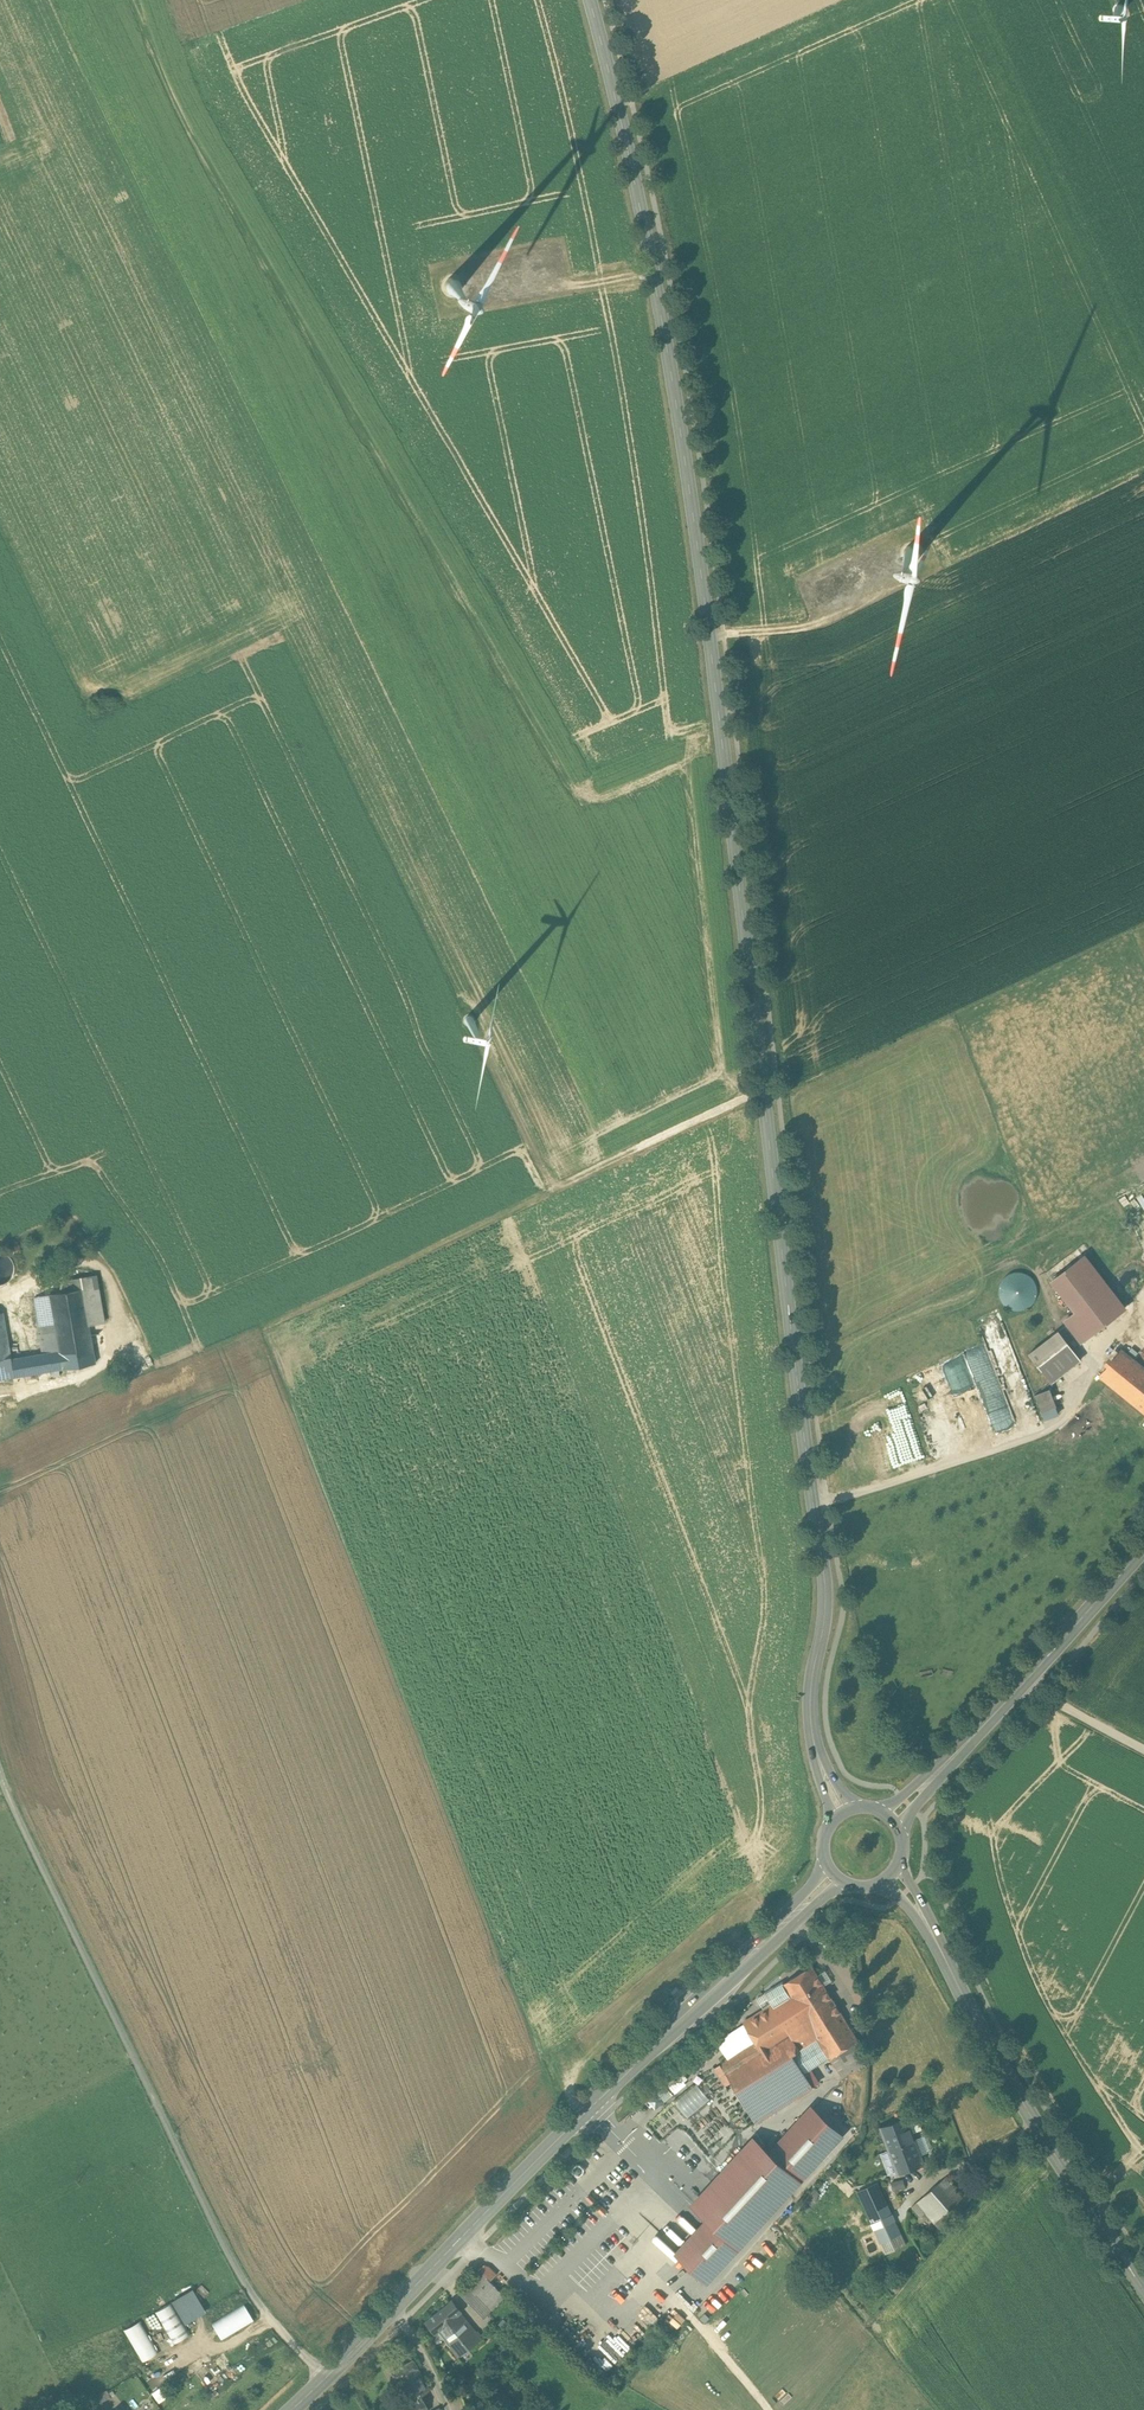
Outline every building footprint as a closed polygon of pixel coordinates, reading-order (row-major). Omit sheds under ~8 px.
[(15,1268),(13,1261),(10,1256),(4,1252),(0,1252),(0,1284),(4,1284),(10,1280),(13,1274),(15,1268)] [(1124,1309),(1084,1257),(1053,1281),(1077,1312),(1093,1333),(1124,1309)] [(1001,1306),(1035,1308),(1038,1275),(1004,1272),(1001,1306)] [(0,1361),(0,1364),(3,1379),(95,1363),(82,1288),(35,1296),(41,1333),(39,1333),(42,1353),(11,1359),(0,1361)] [(0,1313),(0,1361),(11,1359),(3,1312),(0,1313)] [(1093,1333),(1077,1312),(1066,1320),(1083,1341),(1093,1333)] [(1058,1331),(1030,1354),(1052,1382),(1081,1360),(1058,1331)] [(1122,1349),(1099,1376),(1143,1413),(1143,1367),(1122,1349)] [(1011,1417),(996,1366),(975,1372),(991,1428),(1003,1425),(1002,1420),(1011,1417)] [(1053,1388),(1035,1395),(1043,1415),(1061,1409),(1053,1388)] [(817,1974),(812,1966),(784,1983),(784,1984),(791,1996),(803,2015),(832,1998),(823,1984),(817,1974)] [(825,1969),(817,1974),(823,1984),(831,1979),(825,1969)] [(783,1982),(766,1993),(771,2001),(774,2006),(773,2006),(774,2007),(791,1996),(784,1984),(784,1983),(783,1982)] [(762,2006),(771,2001),(766,1993),(757,1998),(762,2006)] [(791,1996),(774,2007),(800,2049),(818,2039),(803,2015),(791,1996)] [(831,2057),(858,2040),(832,1998),(803,2015),(818,2039),(828,2055),(830,2058),(831,2057)] [(774,2007),(773,2006),(745,2023),(757,2042),(745,2049),(728,2059),(721,2064),(731,2080),(736,2089),(793,2054),(800,2049),(774,2007)] [(716,2039),(728,2059),(745,2049),(733,2029),(716,2039)] [(793,2054),(803,2071),(828,2055),(818,2039),(800,2049),(793,2054)] [(858,2040),(831,2057),(843,2076),(868,2061),(858,2040)] [(793,2054),(736,2089),(757,2122),(813,2087),(803,2071),(793,2054)] [(724,2084),(731,2080),(721,2064),(714,2068),(724,2084)] [(674,2077),(667,2084),(675,2093),(687,2084),(685,2082),(688,2078),(684,2073),(677,2080),(674,2077)] [(676,2099),(688,2116),(712,2099),(700,2082),(676,2099)] [(809,2113),(770,2154),(754,2140),(695,2204),(710,2219),(682,2250),(710,2276),(837,2138),(809,2113)] [(907,2118),(881,2127),(889,2149),(915,2140),(907,2118)] [(915,2140),(889,2149),(898,2173),(924,2163),(915,2140)] [(946,2177),(940,2182),(946,2189),(952,2184),(946,2177)] [(905,2188),(904,2179),(894,2181),(896,2190),(905,2188)] [(906,2244),(878,2182),(858,2191),(885,2253),(906,2244)] [(946,2189),(940,2182),(925,2196),(942,2216),(943,2215),(958,2202),(946,2189)] [(963,2197),(952,2184),(946,2189),(958,2202),(963,2197)] [(942,2216),(925,2196),(918,2202),(926,2211),(935,2221),(942,2216)] [(918,2201),(912,2206),(921,2216),(926,2211),(918,2202),(918,2201)] [(958,2202),(943,2215),(948,2221),(963,2208),(958,2202)] [(669,2222),(664,2227),(680,2244),(685,2239),(669,2222)] [(497,2274),(490,2267),(485,2265),(479,2270),(483,2273),(491,2281),(497,2274)] [(483,2273),(461,2295),(484,2317),(506,2296),(491,2281),(483,2273)] [(155,2309),(172,2343),(190,2335),(184,2323),(207,2312),(196,2289),(155,2309)] [(452,2299),(425,2323),(433,2333),(437,2331),(458,2357),(482,2338),(461,2312),(462,2311),(452,2299)] [(223,2339),(255,2319),(245,2302),(213,2322),(223,2339)] [(141,2320),(124,2329),(142,2362),(159,2352),(141,2320)] [(413,2360),(391,2372),(407,2400),(398,2405),(401,2409),(428,2409),(420,2394),(429,2389),(413,2360)] [(152,2391),(158,2402),(166,2397),(160,2387),(152,2391)] [(107,2390),(96,2395),(100,2402),(110,2396),(107,2390)]
